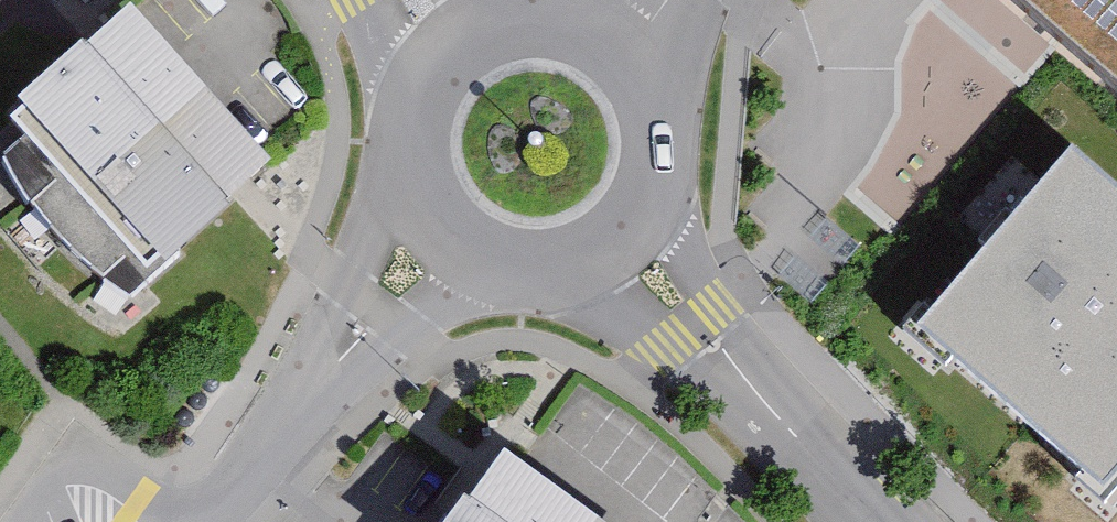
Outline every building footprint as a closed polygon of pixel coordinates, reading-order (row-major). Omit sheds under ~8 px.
[(1116,91),(1116,0),(1012,0),(1116,91)] [(0,122),(0,125),(21,149),(0,169),(0,181),(25,222),(79,278),(120,310),(265,171),(122,14),(0,122)] [(1116,468),(1116,183),(1084,153),(924,327),(1100,487),(1116,468)] [(498,453),(447,521),(592,521),(498,453)]
